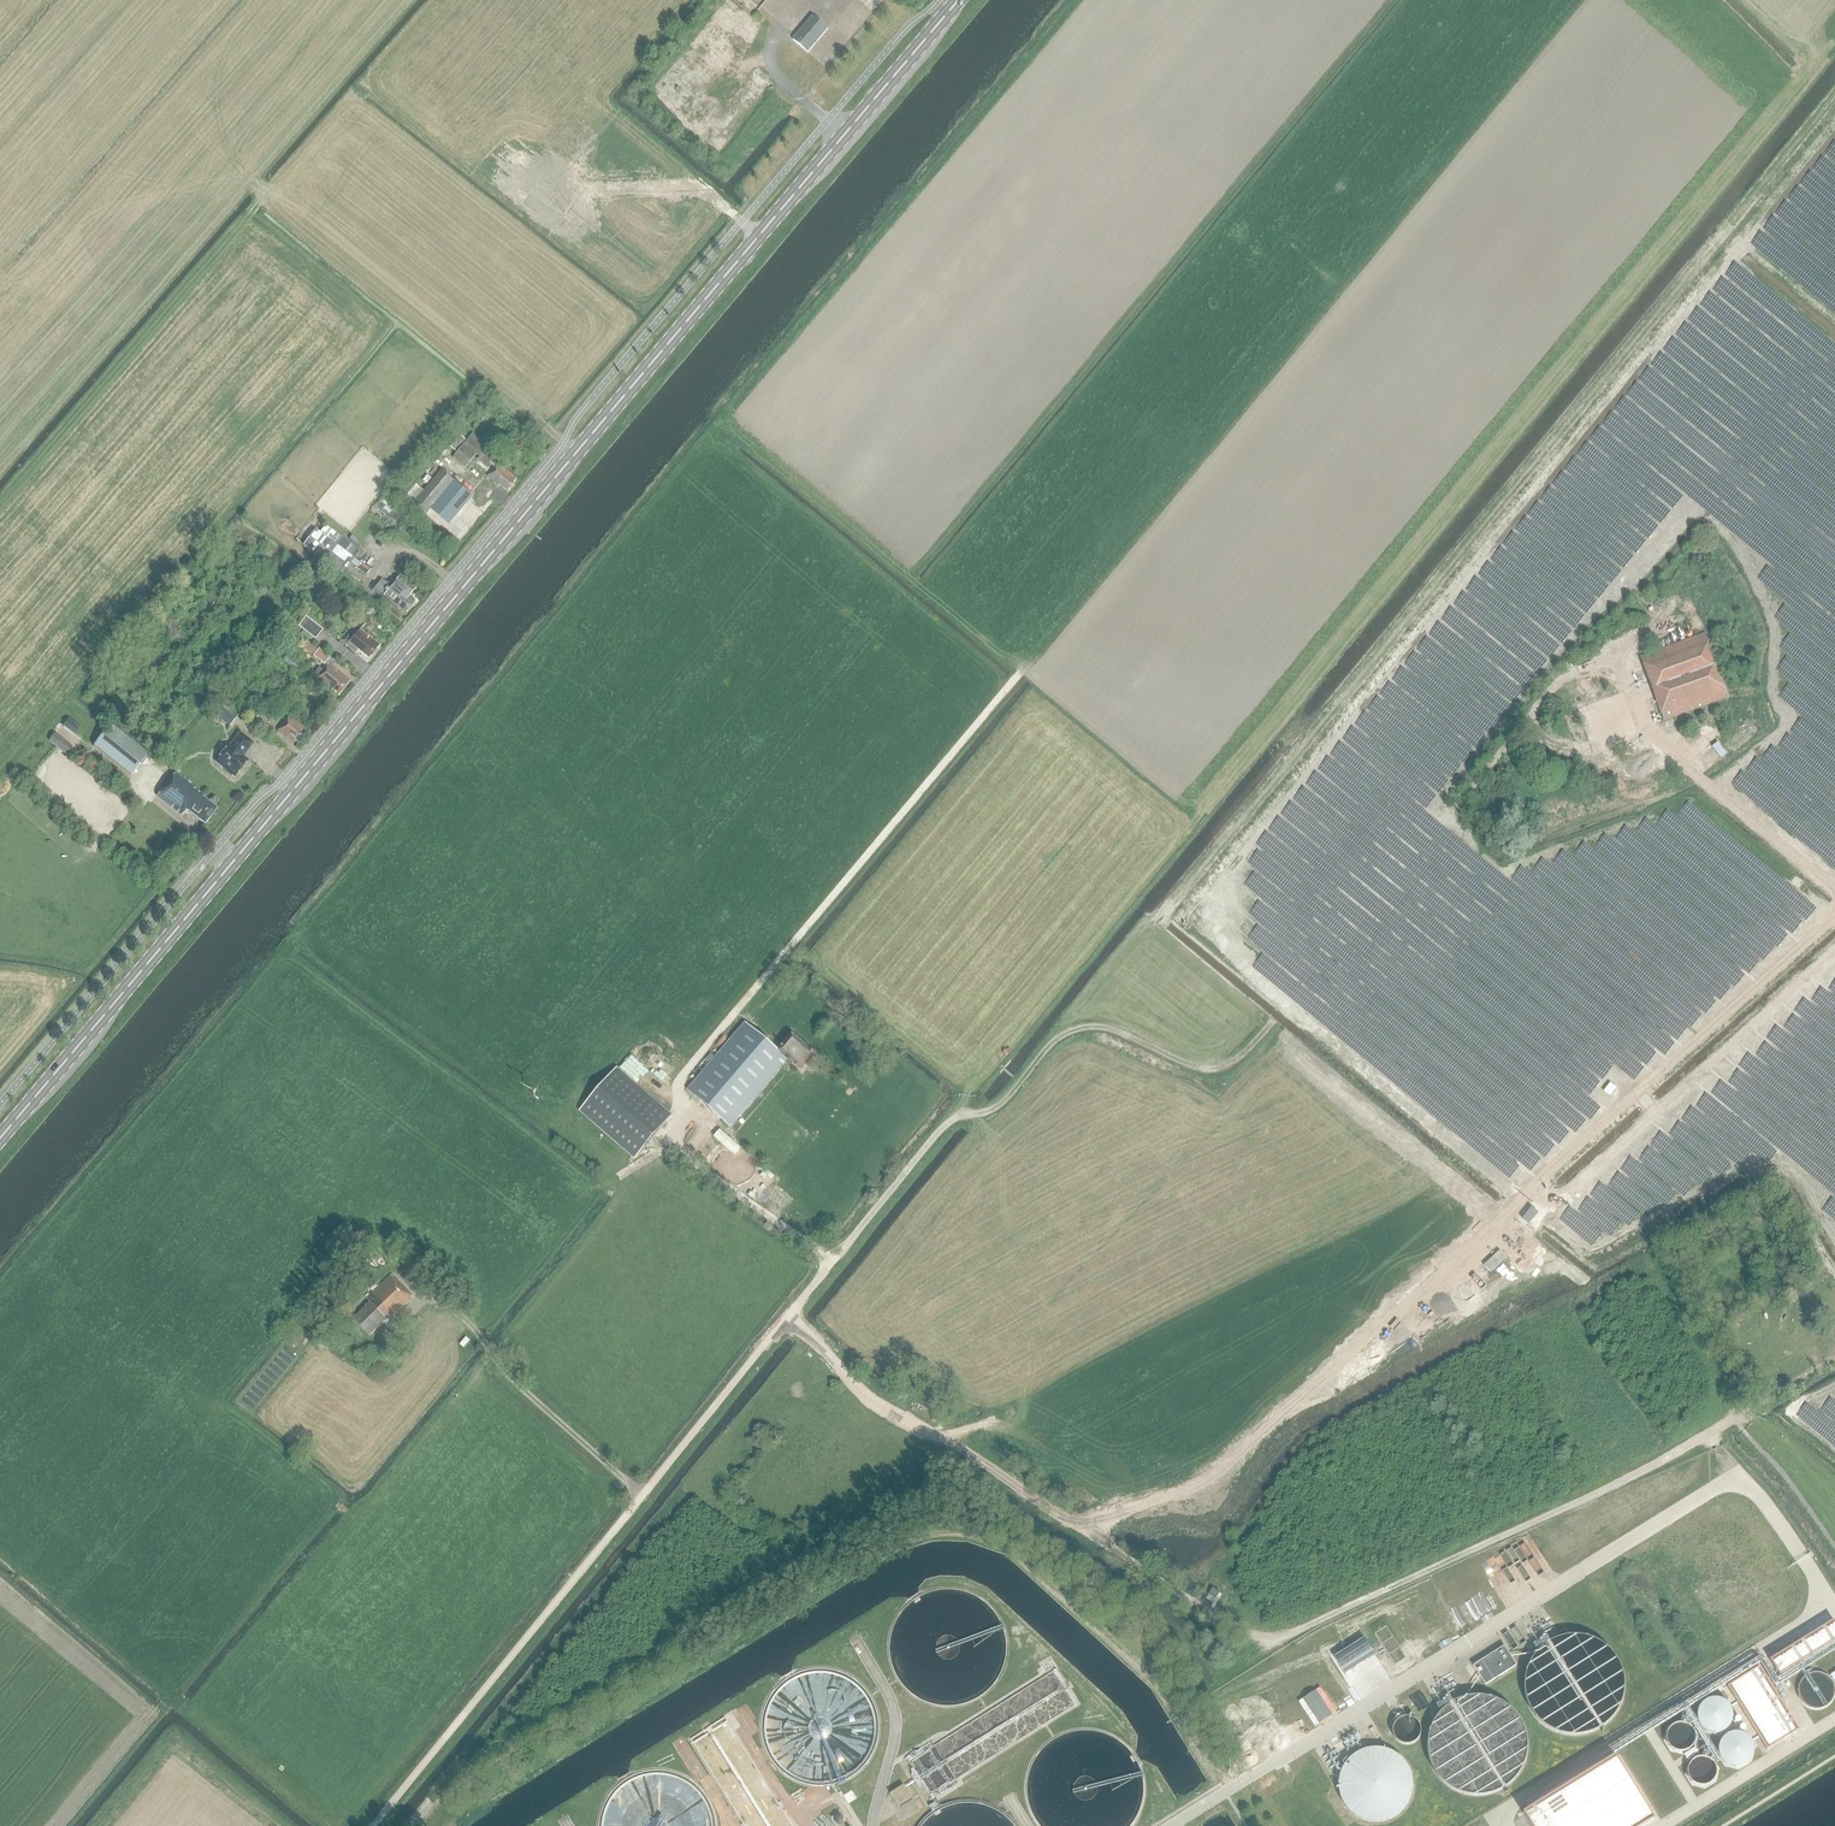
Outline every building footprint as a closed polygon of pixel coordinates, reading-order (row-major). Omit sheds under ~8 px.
[(826,30),(812,18),(791,41),(805,54),(826,30)] [(822,49),(834,59),(844,47),(832,38),(822,49)] [(456,452),(466,440),(456,433),(447,445),(456,452)] [(498,465),(494,460),(497,456),(484,446),(485,444),(472,434),(453,458),(465,468),(477,453),(480,456),(477,460),(488,468),(490,466),(495,469),(486,479),(493,485),(495,483),(507,493),(517,481),(498,465)] [(471,496),(441,470),(423,491),(416,485),(405,498),(413,504),(412,505),(425,516),(431,509),(448,523),(471,496)] [(387,510),(384,513),(390,518),(393,514),(387,510)] [(354,559),(314,529),(302,545),(341,575),(350,564),(354,567),(358,562),(354,559)] [(400,577),(391,587),(382,580),(373,590),(382,597),(381,598),(392,608),(394,605),(405,614),(415,602),(409,597),(415,590),(400,577)] [(339,596),(335,601),(342,606),(345,601),(339,596)] [(322,630),(302,615),(296,623),(290,618),(286,623),(295,630),(298,626),(315,639),(322,630)] [(362,627),(369,618),(365,615),(358,624),(362,627)] [(358,650),(369,659),(379,647),(359,630),(353,637),(350,634),(342,644),(355,654),(358,650)] [(1729,698),(1707,634),(1642,657),(1643,665),(1660,714),(1666,720),(1729,698)] [(329,657),(307,640),(302,646),(313,655),(312,656),(324,665),(329,657)] [(329,664),(323,671),(319,668),(314,673),(319,676),(316,679),(327,688),(328,686),(339,696),(350,683),(329,664)] [(239,713),(222,700),(211,713),(228,726),(239,713)] [(270,719),(258,710),(252,718),(264,727),(270,719)] [(65,725),(78,733),(83,724),(70,716),(65,725)] [(294,742),(296,744),(303,735),(300,732),(303,729),(288,717),(276,732),(291,745),(294,742)] [(146,754),(108,724),(91,746),(129,776),(146,754)] [(1591,736),(1594,749),(1630,740),(1629,735),(1622,736),(1620,729),(1591,736)] [(70,746),(53,733),(47,740),(64,754),(70,746)] [(234,777),(247,761),(242,756),(252,743),(240,733),(229,746),(229,745),(216,762),(226,770),(225,772),(231,776),(232,775),(234,777)] [(186,811),(204,825),(215,811),(201,799),(203,797),(175,774),(156,797),(181,818),(186,811)] [(793,1035),(779,1052),(745,1023),(687,1090),(730,1127),(781,1068),(777,1064),(783,1057),(801,1072),(807,1064),(810,1067),(818,1057),(809,1049),(810,1048),(799,1039),(798,1039),(793,1035)] [(671,1116),(615,1069),(579,1111),(635,1158),(671,1116)] [(719,1130),(714,1136),(734,1155),(740,1148),(719,1130)] [(1521,1219),(1528,1224),(1537,1213),(1531,1207),(1521,1219)] [(413,1297),(392,1276),(367,1300),(371,1304),(354,1320),(370,1336),(387,1320),(389,1322),(413,1297)] [(374,1281),(368,1287),(373,1292),(379,1286),(374,1281)] [(1670,1523),(1659,1530),(1665,1539),(1676,1532),(1670,1523)] [(1500,1552),(1506,1566),(1555,1545),(1548,1529),(1545,1531),(1542,1525),(1499,1543),(1502,1551),(1500,1552)] [(1489,1558),(1495,1570),(1502,1567),(1496,1554),(1489,1558)] [(1702,1571),(1713,1563),(1709,1557),(1698,1565),(1702,1571)] [(1779,1676),(1834,1641),(1834,1622),(1834,1621),(1770,1660),(1779,1676)] [(1570,1734),(1582,1733),(1592,1730),(1602,1725),(1610,1719),(1616,1710),(1621,1701),(1623,1691),(1624,1680),(1622,1670),(1617,1660),(1611,1651),(1603,1644),(1593,1639),(1582,1636),(1572,1635),(1561,1637),(1551,1641),(1542,1647),(1534,1655),(1529,1664),(1525,1676),(1525,1687),(1527,1699),(1532,1710),(1539,1719),(1548,1726),(1559,1731),(1570,1734)] [(1504,1650),(1473,1670),(1485,1689),(1516,1669),(1504,1650)] [(1727,1687),(1767,1750),(1799,1730),(1760,1667),(1727,1687)] [(1458,1792),(1469,1795),(1480,1796),(1492,1794),(1502,1789),(1511,1783),(1519,1774),(1524,1764),(1527,1753),(1527,1741),(1525,1731),(1520,1721),(1514,1713),(1506,1706),(1496,1700),(1486,1697),(1475,1697),(1465,1698),(1455,1702),(1446,1708),(1438,1716),(1432,1725),(1429,1736),(1427,1748),(1429,1759),(1433,1770),(1440,1779),(1448,1787),(1458,1792)] [(1717,1733),(1723,1731),(1728,1727),(1731,1721),(1732,1715),(1731,1709),(1727,1704),(1723,1700),(1717,1698),(1711,1697),(1706,1699),(1701,1702),(1698,1707),(1696,1712),(1696,1719),(1698,1726),(1703,1730),(1710,1733),(1717,1733)] [(1401,1744),(1407,1745),(1412,1744),(1417,1741),(1421,1736),(1422,1730),(1421,1724),(1417,1720),(1412,1717),(1407,1716),(1401,1717),(1396,1720),(1393,1725),(1392,1730),(1394,1736),(1397,1740),(1401,1744)] [(1674,1751),(1680,1752),(1685,1751),(1690,1748),(1694,1743),(1695,1737),(1693,1731),(1690,1727),(1685,1724),(1680,1723),(1674,1724),(1669,1727),(1666,1732),(1665,1737),(1667,1743),(1670,1747),(1674,1751)] [(1738,1768),(1745,1765),(1749,1761),(1752,1756),(1753,1750),(1752,1744),(1749,1738),(1744,1734),(1739,1732),(1733,1732),(1727,1733),(1723,1737),(1719,1741),(1717,1747),(1717,1754),(1720,1760),(1725,1765),(1731,1768),(1738,1768)] [(1371,1824),(1382,1824),(1391,1821),(1399,1816),(1406,1809),(1410,1801),(1413,1792),(1413,1782),(1411,1773),(1406,1764),(1399,1757),(1390,1752),(1380,1749),(1370,1749),(1360,1751),(1352,1757),(1345,1764),(1340,1772),(1337,1782),(1338,1792),(1340,1802),(1346,1810),(1353,1817),(1362,1822),(1371,1824)] [(1653,1819),(1615,1756),(1523,1813),(1530,1825),(1642,1825),(1653,1819)] [(1695,1785),(1701,1786),(1706,1785),(1711,1782),(1714,1777),(1716,1772),(1714,1766),(1711,1761),(1706,1758),(1701,1757),(1695,1758),(1690,1761),(1687,1766),(1686,1772),(1687,1777),(1691,1782),(1695,1785)] [(903,1785),(889,1794),(898,1807),(911,1798),(903,1785)] [(912,1800),(901,1807),(908,1818),(919,1811),(912,1800)]
